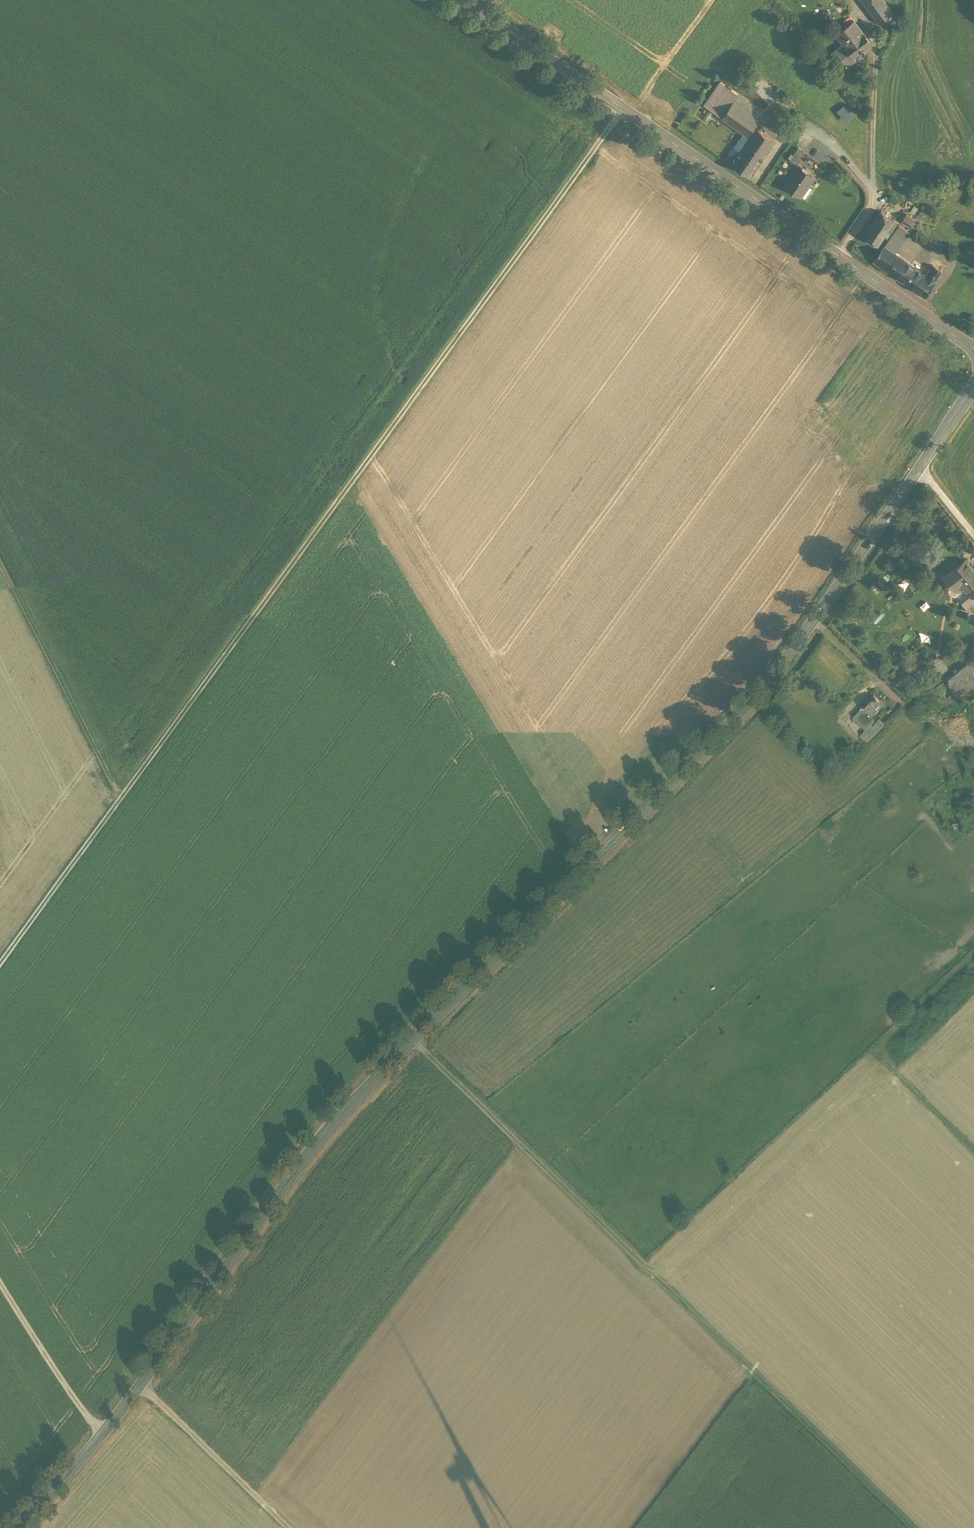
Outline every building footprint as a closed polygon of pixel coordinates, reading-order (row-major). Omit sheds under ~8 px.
[(880,23),(894,12),(884,0),(862,0),(880,23)] [(847,46),(864,33),(854,21),(837,33),(845,43),(847,46)] [(847,46),(846,47),(853,56),(861,51),(864,54),(867,51),(864,48),(872,42),(865,33),(864,33),(847,46)] [(847,46),(845,43),(836,51),(847,66),(856,60),(853,56),(846,47),(847,46)] [(764,112),(721,82),(705,105),(745,133),(748,135),(755,126),(764,112)] [(775,140),(755,126),(748,135),(750,136),(752,133),(771,146),(775,140)] [(744,146),(750,136),(748,135),(745,133),(736,146),(741,150),(744,146)] [(752,158),(759,164),(771,146),(752,133),(750,136),(744,146),(755,153),(752,158)] [(732,162),(751,176),(759,164),(752,158),(755,153),(744,146),(741,150),(732,162)] [(789,159),(796,165),(805,152),(798,147),(789,159)] [(785,185),(801,196),(815,177),(799,165),(785,185)] [(872,226),(884,235),(894,221),(895,220),(883,211),(872,226)] [(903,220),(910,226),(915,220),(907,214),(903,220)] [(899,225),(894,221),(884,235),(885,236),(889,239),(899,225)] [(899,224),(899,225),(889,239),(887,242),(895,248),(907,230),(899,224)] [(884,235),(872,226),(866,234),(879,243),(885,236),(884,235)] [(879,243),(866,234),(865,236),(878,245),(879,243)] [(874,260),(889,270),(899,257),(900,255),(885,244),(874,260)] [(894,274),(904,260),(899,257),(889,270),(894,274)] [(926,276),(904,260),(894,274),(926,296),(935,283),(926,276)] [(934,265),(944,271),(947,267),(938,261),(934,265)] [(926,276),(935,283),(944,271),(934,265),(926,276)] [(946,574),(956,587),(962,583),(972,596),(973,596),(973,595),(973,570),(966,559),(946,574)] [(973,596),(972,596),(963,603),(970,612),(973,609),(973,595),(973,596)] [(941,658),(935,663),(943,673),(949,668),(941,658)] [(948,678),(966,698),(972,693),(973,691),(973,658),(948,678)] [(973,706),(973,695),(972,693),(966,698),(973,707),(973,706)] [(886,705),(875,694),(859,711),(862,714),(871,722),(873,721),(886,705)] [(876,725),(873,721),(871,722),(862,714),(854,722),(866,734),(871,729),(876,725)] [(873,731),(871,729),(866,734),(862,739),(867,745),(885,727),(881,723),(873,731)]
